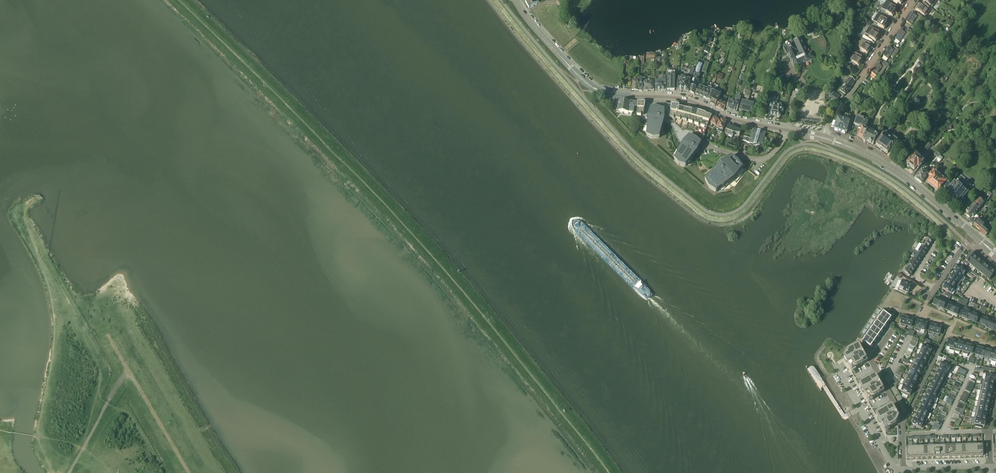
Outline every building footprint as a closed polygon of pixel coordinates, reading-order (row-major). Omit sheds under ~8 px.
[(528,8),(539,3),(537,0),(527,0),(525,2),(528,8)] [(894,11),(896,8),(886,1),(881,8),(886,11),(885,12),(892,17),(896,12),(894,11)] [(918,5),(915,10),(925,17),(931,9),(923,4),(921,6),(918,5)] [(834,12),(828,14),(831,27),(838,25),(834,12)] [(913,23),(917,25),(922,17),(917,13),(915,16),(912,14),(906,23),(911,26),(913,23)] [(886,23),(888,21),(878,14),(873,21),(878,24),(877,25),(884,29),(887,24),(886,23)] [(808,35),(813,33),(809,24),(805,27),(808,35)] [(878,36),(880,33),(869,26),(865,33),(869,36),(869,37),(875,42),(879,37),(878,36)] [(902,39),(905,42),(910,33),(906,30),(905,30),(904,33),(900,30),(894,39),(899,43),(902,39)] [(864,35),(862,38),(870,43),(872,41),(864,35)] [(800,54),(797,55),(800,63),(803,61),(804,62),(810,59),(810,58),(812,57),(811,53),(808,54),(800,37),(793,40),(800,54)] [(869,48),(871,45),(861,39),(856,45),(861,49),(860,49),(867,54),(871,49),(869,48)] [(800,63),(797,55),(794,51),(796,50),(792,42),(783,46),(787,54),(788,54),(794,66),(800,63)] [(890,56),(893,58),(899,50),(894,47),(892,50),(888,47),(882,56),(888,60),(890,56)] [(855,64),(859,67),(862,62),(861,61),(863,58),(853,52),(849,59),(852,61),(852,62),(852,63),(854,65),(855,64)] [(698,63),(693,77),(699,79),(701,72),(702,73),(702,72),(706,73),(709,64),(705,63),(704,65),(698,63)] [(880,66),(877,64),(871,73),(876,77),(878,73),(882,75),(887,67),(882,64),(880,66)] [(679,75),(676,90),(688,92),(690,80),(691,80),(692,76),(679,75)] [(667,76),(667,91),(669,91),(674,91),(675,76),(667,76)] [(655,82),(655,91),(666,91),(665,79),(662,79),(662,77),(657,77),(657,82),(655,82)] [(844,85),(843,85),(839,90),(845,95),(855,81),(849,77),(844,85)] [(643,83),(643,91),(654,91),(654,82),(644,83),(643,83)] [(698,88),(695,94),(703,98),(706,89),(699,85),(698,88)] [(836,101),(840,96),(830,89),(826,94),(836,101)] [(710,90),(706,99),(711,101),(715,92),(715,93),(710,90)] [(744,90),(742,97),(749,99),(750,92),(744,90)] [(715,92),(711,101),(709,104),(715,107),(721,95),(715,92)] [(734,102),(732,111),(737,112),(740,97),(735,96),(734,102)] [(629,102),(619,101),(618,111),(624,112),(624,113),(632,115),(632,113),(633,113),(634,107),(636,107),(636,103),(629,102)] [(727,105),(719,101),(716,107),(723,111),(727,105)] [(742,102),(739,112),(751,115),(754,105),(742,102)] [(637,103),(637,115),(641,115),(641,113),(643,113),(645,103),(637,103)] [(676,116),(679,106),(676,106),(676,105),(671,105),(669,117),(674,118),(674,116),(676,116)] [(768,114),(768,115),(769,115),(773,115),(773,116),(776,116),(779,117),(780,117),(780,116),(781,112),(782,113),(783,108),(782,108),(782,107),(770,105),(770,106),(768,114)] [(682,117),(685,108),(679,106),(676,116),(675,118),(680,119),(680,117),(682,117)] [(659,138),(663,122),(664,119),(664,109),(657,107),(650,107),(647,116),(647,120),(646,136),(653,139),(659,138)] [(689,119),(692,109),(685,108),(682,117),(682,120),(686,121),(687,118),(689,119)] [(695,121),(699,112),(696,111),(696,110),(692,109),(689,119),(688,121),(692,123),(693,120),(695,121)] [(701,123),(705,114),(699,112),(695,121),(694,123),(698,125),(699,122),(701,123)] [(708,125),(712,116),(705,114),(701,123),(700,125),(705,127),(706,125),(708,125)] [(837,118),(833,129),(846,133),(849,122),(845,121),(845,119),(842,118),(843,117),(839,115),(838,118),(837,118)] [(859,129),(861,129),(862,127),(866,129),(866,128),(868,123),(863,121),(864,119),(856,116),(853,125),(860,127),(859,129)] [(712,124),(716,126),(718,119),(712,117),(709,125),(712,126),(712,124)] [(718,123),(716,130),(718,130),(718,131),(717,132),(721,134),(722,134),(726,123),(726,122),(726,121),(724,121),(723,120),(721,120),(721,121),(719,121),(718,123)] [(733,128),(734,126),(728,126),(725,135),(732,138),(736,140),(738,137),(739,137),(740,131),(733,128)] [(857,137),(862,139),(863,142),(865,143),(867,142),(869,143),(868,144),(871,145),(871,144),(873,145),(878,135),(867,130),(866,129),(862,127),(861,129),(857,137)] [(764,138),(765,133),(753,129),(748,144),(754,145),(754,146),(755,146),(756,146),(761,147),(762,145),(764,145),(766,139),(764,138)] [(885,131),(875,145),(887,154),(889,151),(892,153),(896,148),(898,145),(896,143),(897,140),(892,137),(890,139),(887,137),(889,134),(885,131)] [(682,142),(674,160),(679,165),(685,167),(697,151),(701,142),(696,137),(689,134),(682,142)] [(916,153),(906,164),(907,165),(907,167),(908,168),(911,168),(914,171),(916,168),(918,169),(924,162),(923,162),(924,161),(920,158),(921,156),(916,153)] [(720,164),(706,180),(705,182),(709,189),(716,193),(734,178),(743,168),(738,161),(731,156),(720,164)] [(928,175),(922,169),(914,178),(921,183),(928,175)] [(936,191),(937,192),(942,186),(946,181),(947,180),(943,177),(942,178),(939,175),(939,174),(935,170),(934,171),(928,177),(930,179),(927,183),(930,186),(932,188),(933,188),(934,189),(934,190),(936,191)] [(949,196),(952,199),(957,202),(958,201),(961,204),(964,200),(963,199),(968,192),(966,191),(965,192),(954,182),(945,193),(949,196)] [(982,198),(982,199),(977,196),(974,199),(975,200),(976,200),(975,201),(981,206),(985,201),(982,198)] [(972,205),(978,210),(981,206),(975,201),(976,200),(975,200),(974,199),(971,202),(972,203),(973,204),(972,205)] [(968,207),(975,213),(978,210),(972,205),(973,204),(972,203),(971,202),(968,207)] [(973,216),(975,213),(968,207),(969,208),(967,211),(969,213),(966,216),(969,218),(971,215),(973,216)] [(969,223),(978,231),(982,227),(983,225),(978,220),(976,222),(973,219),(969,223)] [(978,231),(984,237),(988,233),(986,231),(984,229),(982,227),(978,231)] [(926,238),(922,246),(927,249),(931,242),(926,238)] [(922,246),(917,253),(922,256),(927,249),(922,246)] [(917,253),(913,259),(918,262),(922,256),(917,253)] [(968,265),(974,257),(970,253),(964,261),(968,265)] [(973,267),(978,260),(974,257),(968,265),(969,264),(973,267)] [(913,259),(909,266),(914,269),(918,262),(913,259)] [(977,270),(982,263),(978,260),(973,267),(977,270)] [(981,273),(986,266),(982,263),(977,270),(981,273)] [(954,270),(964,277),(963,276),(966,271),(957,265),(954,270)] [(909,276),(914,269),(909,266),(904,273),(909,276)] [(983,279),(991,270),(986,266),(981,273),(983,275),(981,278),(983,279)] [(952,275),(961,281),(964,277),(954,270),(955,271),(952,275)] [(983,279),(984,280),(986,278),(989,280),(995,273),(991,270),(983,279)] [(949,279),(958,286),(961,281),(952,275),(949,279)] [(945,284),(955,290),(958,286),(949,279),(946,284),(945,283),(945,284)] [(907,295),(911,286),(901,282),(898,291),(907,295)] [(942,288),(951,294),(954,289),(955,290),(945,284),(942,288)] [(936,298),(933,305),(939,307),(938,307),(940,308),(943,309),(946,302),(936,298)] [(959,308),(949,304),(946,310),(956,315),(959,308)] [(960,316),(968,320),(971,313),(968,312),(969,310),(964,307),(963,310),(960,316)] [(881,311),(878,316),(887,323),(891,318),(881,311)] [(971,313),(968,320),(975,323),(978,316),(979,314),(974,312),(973,314),(971,313)] [(878,316),(874,321),(884,328),(887,323),(878,316)] [(901,324),(900,327),(905,328),(906,326),(911,327),(913,320),(902,317),(900,324),(901,324)] [(982,318),(979,325),(987,328),(991,319),(986,317),(985,319),(982,318)] [(987,328),(995,332),(995,328),(995,324),(995,321),(991,319),(987,328)] [(874,321),(871,326),(880,333),(884,328),(874,321)] [(916,321),(914,328),(915,328),(914,330),(919,332),(920,329),(925,331),(927,324),(916,321)] [(931,325),(929,332),(928,334),(933,336),(934,333),(939,335),(941,328),(939,327),(931,325)] [(871,326),(867,331),(877,338),(880,333),(871,326)] [(867,331),(864,335),(874,342),(877,338),(867,331)] [(864,335),(860,341),(870,347),(874,342),(864,335)] [(949,350),(954,352),(957,342),(948,340),(946,347),(950,348),(949,350)] [(957,342),(954,352),(959,353),(960,351),(963,352),(962,354),(965,344),(957,342)] [(965,344),(962,354),(967,355),(968,353),(971,354),(973,347),(965,344)] [(923,345),(921,350),(930,354),(932,349),(927,347),(927,346),(925,345),(924,345),(923,345)] [(845,357),(851,371),(867,362),(858,346),(849,350),(845,357)] [(977,348),(975,355),(983,357),(985,350),(977,348)] [(921,350),(919,355),(927,359),(929,354),(930,354),(921,350),(920,350),(921,350)] [(985,350),(983,357),(984,357),(983,358),(987,359),(988,358),(991,359),(991,362),(993,352),(985,350)] [(919,355),(916,360),(924,364),(927,359),(919,355)] [(911,364),(922,369),(924,364),(916,360),(914,365),(912,364),(911,364)] [(941,368),(950,373),(953,368),(950,366),(947,364),(947,365),(941,362),(939,367),(941,368)] [(911,364),(909,369),(919,374),(922,369),(911,364)] [(819,378),(821,377),(815,369),(814,367),(813,367),(811,367),(810,367),(808,368),(810,371),(811,371),(812,371),(813,371),(814,372),(815,373),(819,378)] [(939,368),(937,373),(947,378),(950,373),(941,368),(939,367),(939,368)] [(907,374),(907,375),(917,380),(919,374),(909,369),(909,370),(911,371),(909,375),(907,374)] [(937,373),(935,378),(945,383),(947,378),(937,373)] [(986,374),(984,380),(994,382),(995,376),(990,375),(990,374),(987,374),(986,374)] [(868,401),(884,392),(874,375),(859,384),(868,401)] [(907,375),(904,380),(914,385),(917,380),(907,375)] [(935,378),(932,383),(942,388),(945,383),(935,378)] [(903,385),(903,386),(912,390),(913,390),(912,390),(914,385),(904,380),(906,381),(904,386),(903,385)] [(932,383),(930,388),(940,393),(942,388),(932,383)] [(981,385),(980,390),(991,393),(993,387),(984,385),(981,385)] [(910,395),(912,390),(903,386),(901,391),(902,391),(901,393),(908,396),(909,395),(910,395)] [(927,393),(935,397),(937,398),(940,393),(930,388),(927,393)] [(980,390),(979,396),(990,398),(991,393),(980,390)] [(927,393),(925,398),(935,403),(933,402),(935,397),(927,393)] [(979,396),(978,402),(989,404),(990,398),(979,396)] [(925,398),(922,404),(933,409),(935,403),(925,398)] [(978,402),(976,407),(988,410),(989,404),(978,402)] [(922,404),(920,409),(930,414),(933,409),(922,404)] [(891,406),(876,414),(884,429),(887,427),(889,429),(896,425),(899,419),(891,406)] [(976,407),(975,413),(986,415),(988,410),(976,407)] [(920,409),(917,414),(928,419),(927,418),(929,413),(930,414),(920,409)] [(975,413),(974,418),(986,421),(985,420),(986,415),(975,413)] [(914,419),(925,424),(928,419),(917,414),(915,419),(914,418),(914,419)] [(984,426),(986,421),(974,418),(976,419),(974,424),(976,424),(975,426),(981,427),(981,426),(984,426)] [(912,424),(917,426),(917,427),(920,428),(921,428),(923,423),(925,424),(914,419),(912,424)]
